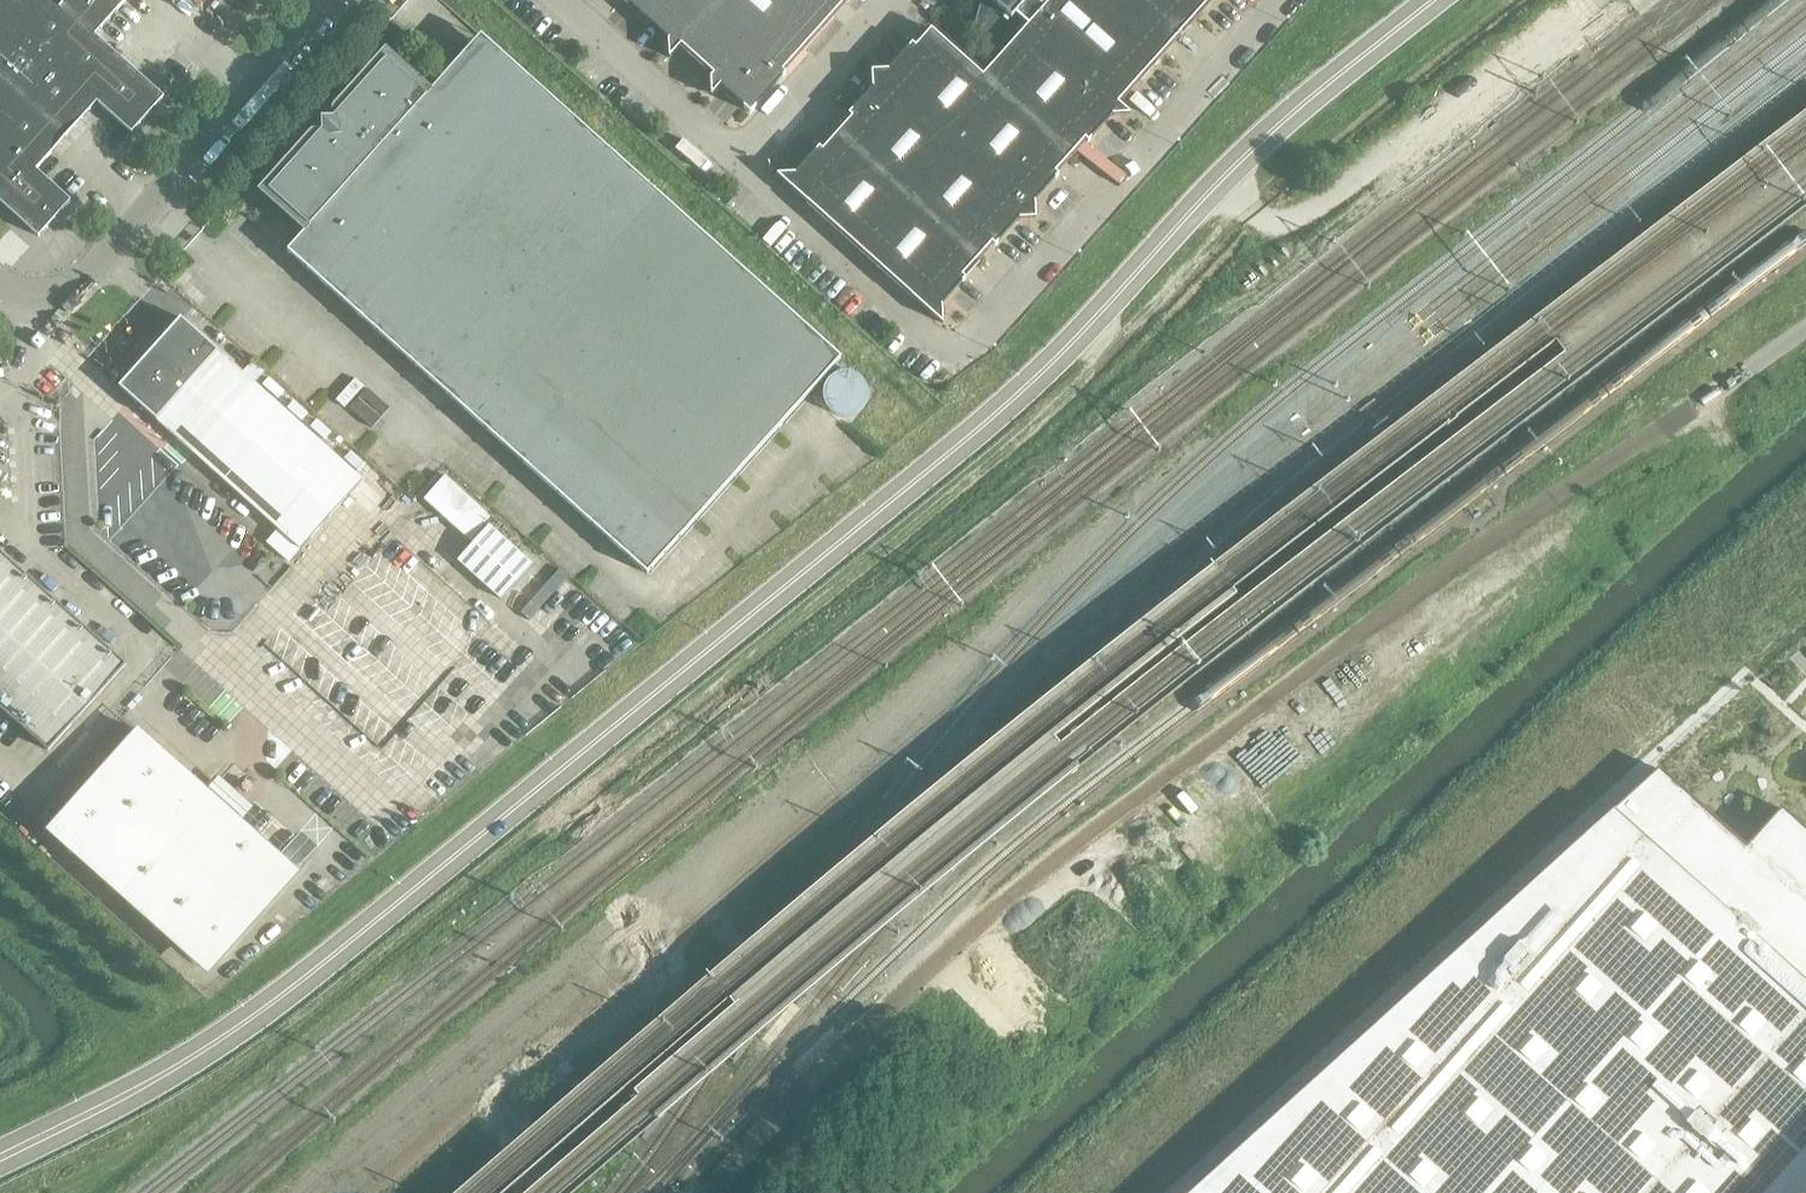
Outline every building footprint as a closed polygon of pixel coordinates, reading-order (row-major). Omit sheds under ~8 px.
[(39,236),(71,200),(37,169),(97,102),(132,133),(164,96),(95,34),(126,0),(0,0),(0,201),(39,236)] [(669,39),(669,40),(670,57),(681,44),(714,74),(711,77),(712,95),(721,85),(751,112),(787,73),(783,70),(846,0),(625,0),(669,39)] [(975,24),(1004,51),(983,75),(931,28),(916,46),(912,43),(888,70),(872,70),(873,87),(849,114),(852,117),(823,149),(819,146),(795,174),(795,173),(777,174),(943,323),(942,306),(942,305),(966,278),(963,275),(992,243),(995,246),(1020,218),(1020,219),(1036,218),(1035,202),(1035,201),(1059,174),(1056,171),(1085,139),(1088,142),(1113,115),(1131,114),(1118,102),(1210,0),(981,0),(975,24)] [(269,190),(289,208),(309,226),(287,250),(648,573),(842,357),(534,82),(503,117),(450,70),(427,95),(386,58),(333,118),(322,119),(322,130),(269,190)] [(181,317),(119,386),(278,529),(267,542),(288,561),(362,480),(181,317)] [(491,516),(445,475),(424,499),(473,543),(486,528),(483,525),(491,516)] [(489,525),(486,528),(473,543),(459,559),(502,598),(533,564),(489,525)] [(126,664),(0,550),(0,708),(48,751),(126,664)] [(140,731),(59,822),(197,946),(279,855),(140,731)] [(1189,1192),(1805,1192),(1805,831),(1780,808),(1746,847),(1658,768),(1613,810),(1612,809),(1189,1192)]
